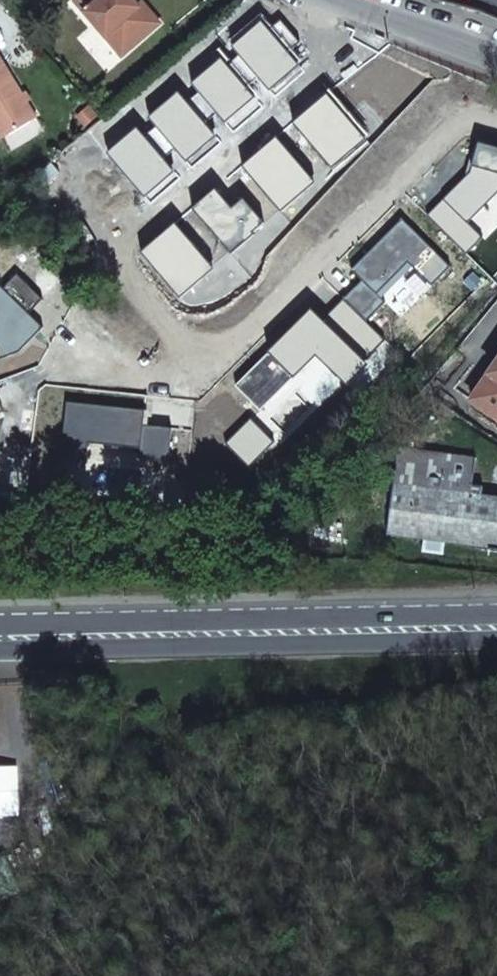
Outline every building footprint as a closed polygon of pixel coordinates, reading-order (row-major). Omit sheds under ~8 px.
[(74,1),(106,37),(112,33),(124,47),(153,22),(133,0),(76,0),(74,1)] [(260,78),(270,90),(300,63),(290,51),(301,42),(279,18),(268,27),(263,21),(233,47),(239,54),(260,78)] [(219,113),(227,123),(257,97),(249,88),(260,78),(239,54),(228,64),(222,58),(192,84),(198,90),(219,113)] [(1,140),(37,118),(0,57),(0,138),(1,140)] [(176,149),(187,161),(217,135),(207,125),(219,113),(198,90),(186,100),(178,92),(150,118),(157,126),(176,149)] [(327,94),(293,123),(331,167),(365,138),(327,94)] [(108,154),(145,196),(176,171),(165,159),(176,149),(157,126),(145,136),(137,128),(108,154)] [(276,138),(243,166),(281,211),(314,183),(276,138)] [(428,216),(467,254),(482,238),(468,223),(496,194),(496,149),(480,144),(472,172),(428,216)] [(216,189),(192,209),(231,254),(254,234),(253,233),(264,222),(244,198),(232,208),(216,189)] [(345,300),(368,323),(387,303),(382,298),(413,267),(434,287),(452,268),(402,220),(352,270),(363,281),(345,300)] [(176,225),(142,253),(180,297),(213,268),(176,225)] [(18,352),(44,328),(30,314),(44,300),(17,275),(3,289),(0,286),(0,358),(18,352)] [(311,309),(235,386),(261,411),(316,355),(344,382),(386,340),(368,323),(345,300),(323,321),(311,309)] [(475,401),(496,416),(496,370),(475,401)] [(65,402),(59,461),(86,464),(88,444),(139,449),(138,460),(168,463),(171,429),(143,426),(145,410),(65,402)] [(272,441),(251,420),(228,444),(249,465),(272,441)] [(496,548),(496,498),(394,485),(387,534),(496,548)]
